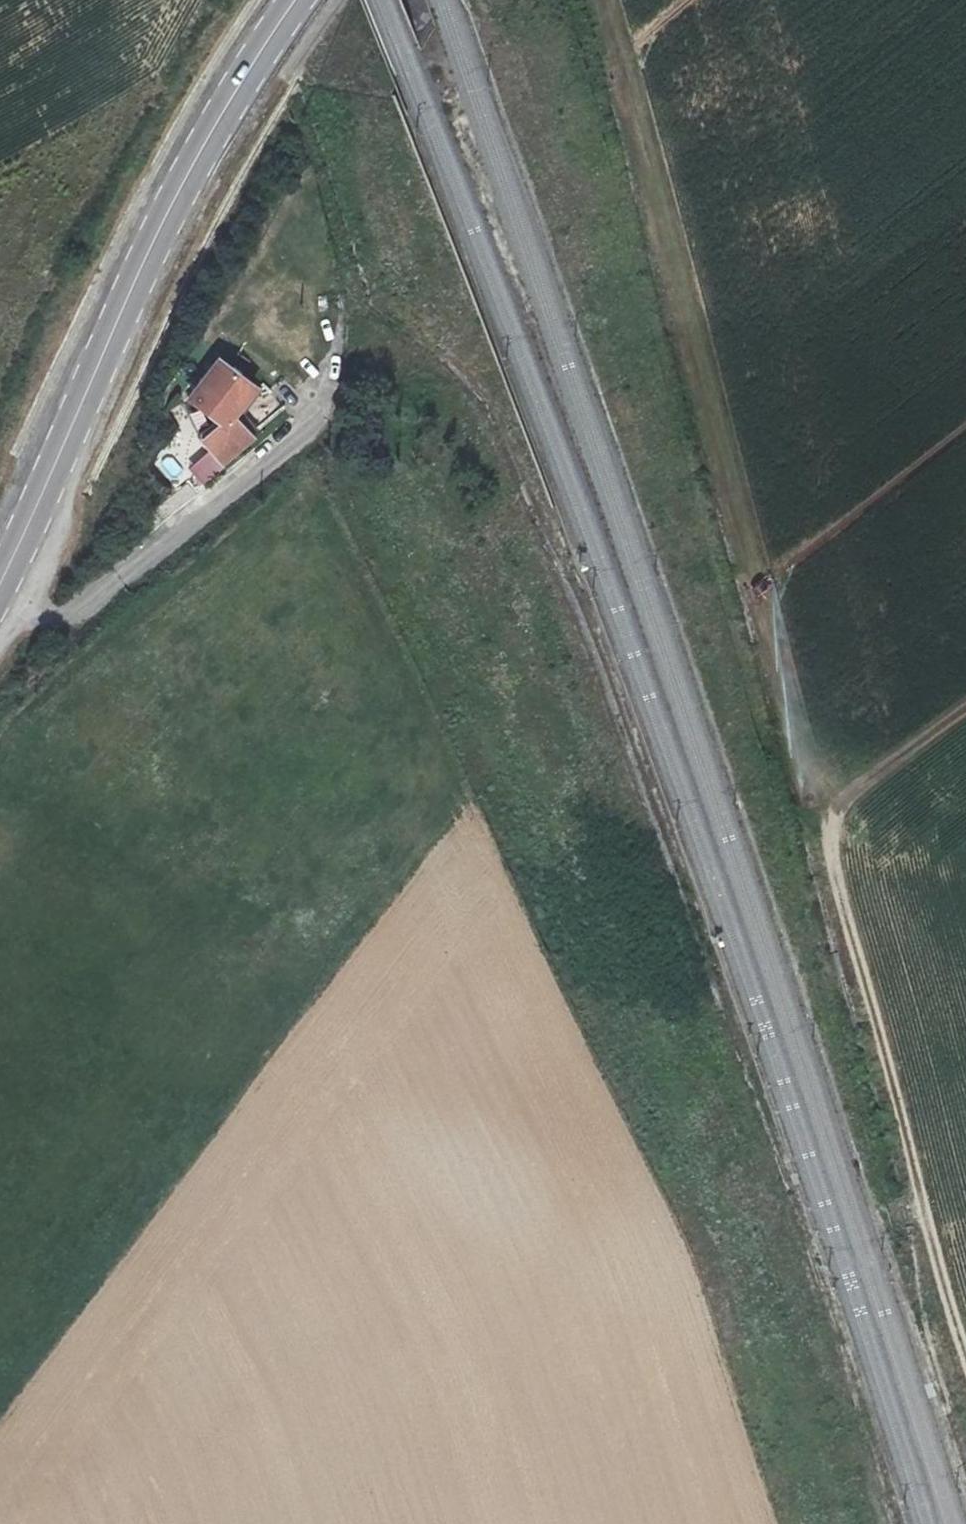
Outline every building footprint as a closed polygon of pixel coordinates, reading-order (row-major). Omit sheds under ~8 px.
[(219,359),(189,398),(221,423),(202,439),(220,460),(222,459),(251,437),(232,416),(255,387),(219,359)]
